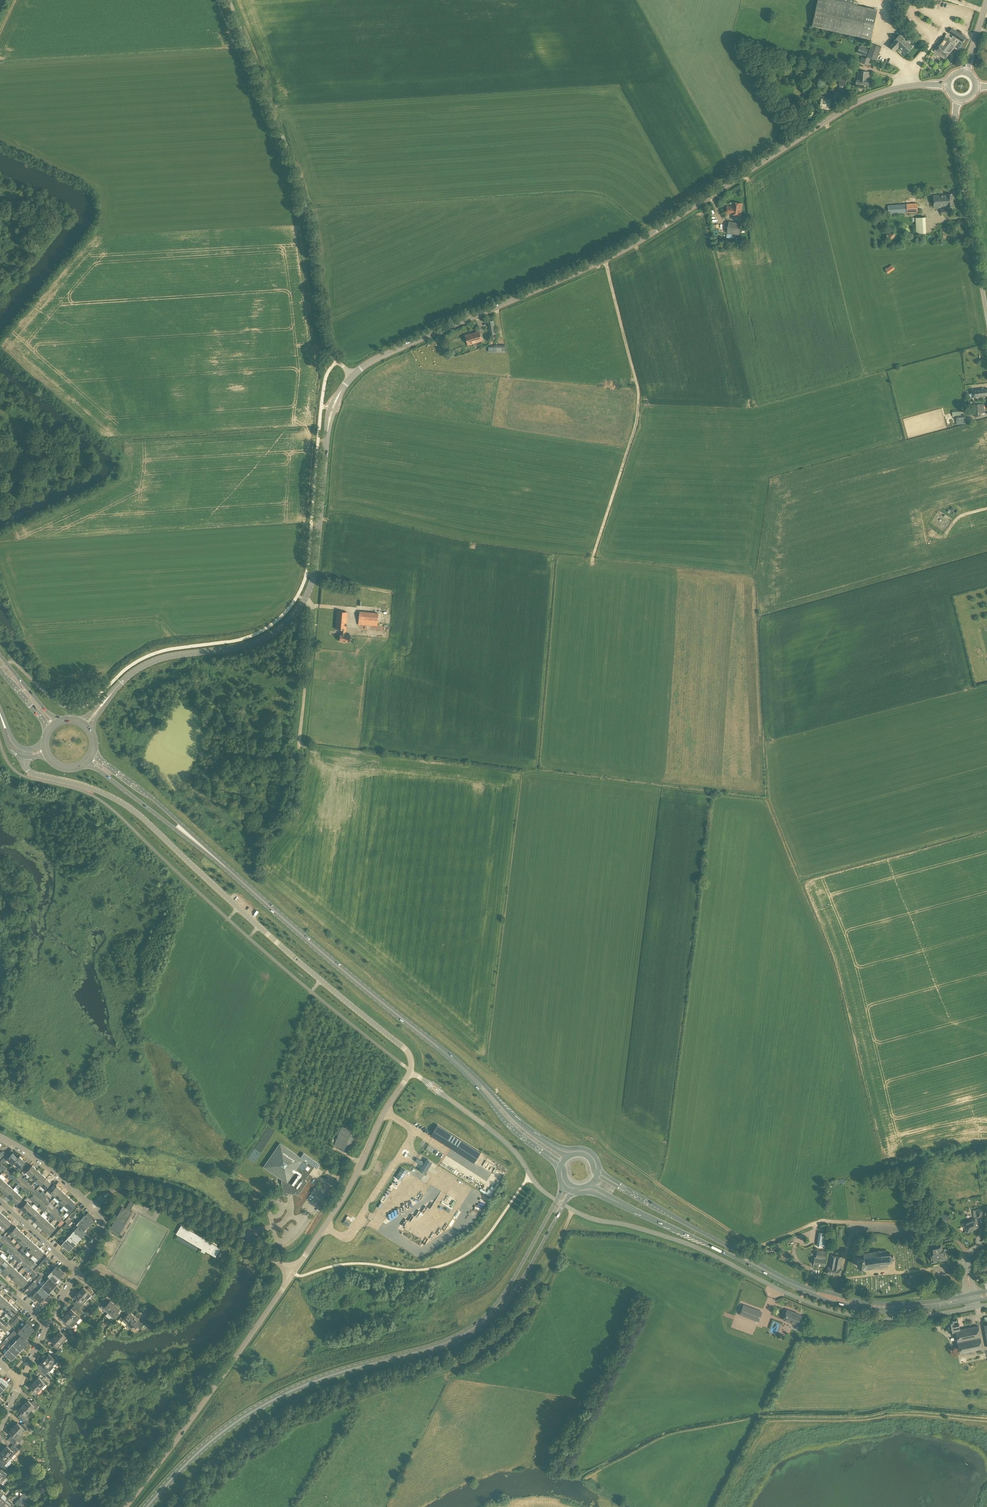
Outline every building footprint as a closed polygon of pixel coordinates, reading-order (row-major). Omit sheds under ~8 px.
[(812,27),(871,40),(878,10),(834,0),(818,0),(812,27)] [(965,49),(969,40),(952,28),(948,32),(953,36),(951,38),(946,34),(945,36),(945,37),(935,49),(946,58),(955,45),(956,44),(960,46),(965,49)] [(906,54),(912,47),(900,35),(889,46),(895,51),(899,47),(906,54)] [(876,60),(881,47),(871,43),(866,57),(876,60)] [(866,56),(868,50),(860,47),(857,54),(866,56)] [(868,85),(869,80),(868,80),(868,72),(858,71),(857,80),(856,80),(856,84),(868,85)] [(822,96),(822,98),(819,98),(818,102),(821,103),(820,107),(829,109),(830,98),(822,96)] [(789,110),(787,103),(784,104),(778,106),(781,113),(789,110)] [(947,206),(946,195),(933,196),(934,207),(947,206)] [(740,215),(742,204),(732,202),(731,207),(727,207),(726,213),(740,215)] [(917,212),(917,203),(910,203),(906,204),(888,205),(889,214),(907,213),(917,212)] [(916,218),(917,234),(926,234),(925,217),(916,218)] [(739,235),(741,223),(728,221),(727,233),(739,235)] [(892,240),(895,235),(891,232),(887,236),(892,240)] [(888,274),(894,269),(891,265),(885,269),(888,274)] [(489,335),(496,334),(494,320),(487,321),(489,335)] [(468,345),(482,341),(479,331),(465,336),(468,345)] [(983,388),(972,389),(973,398),(984,397),(984,396),(986,396),(986,388),(983,389),(983,388)] [(961,415),(960,411),(952,412),(952,416),(955,416),(956,425),(966,424),(965,415),(961,415)] [(345,635),(345,630),(347,612),(336,611),(335,629),(340,629),(339,641),(349,642),(350,635),(345,635)] [(377,626),(378,613),(359,611),(358,624),(377,626)] [(481,1152),(438,1125),(431,1135),(432,1136),(474,1163),(481,1152)] [(349,1151),(353,1140),(357,1132),(341,1126),(334,1145),(343,1149),(349,1151)] [(303,1153),(300,1157),(279,1143),(263,1167),(282,1180),(281,1181),(284,1196),(288,1195),(288,1194),(289,1193),(290,1193),(291,1194),(295,1193),(297,1195),(307,1181),(305,1180),(314,1167),(316,1169),(319,1164),(303,1153)] [(7,1153),(2,1159),(0,1161),(3,1164),(5,1161),(7,1159),(12,1164),(14,1163),(14,1162),(18,1158),(12,1153),(10,1155),(7,1153)] [(18,1158),(14,1162),(14,1163),(19,1168),(17,1170),(20,1172),(25,1166),(22,1164),(25,1162),(19,1156),(18,1158)] [(423,1166),(425,1163),(417,1158),(415,1161),(416,1161),(423,1166)] [(483,1167),(493,1170),(495,1165),(485,1161),(483,1167)] [(31,1176),(37,1170),(32,1165),(26,1172),(31,1176)] [(400,1180),(406,1171),(402,1167),(395,1177),(400,1180)] [(41,1174),(37,1170),(31,1176),(35,1181),(41,1174)] [(46,1178),(41,1174),(35,1181),(40,1185),(38,1187),(46,1178)] [(46,1178),(38,1187),(43,1191),(51,1183),(46,1178)] [(4,1180),(0,1184),(0,1189),(3,1191),(8,1185),(4,1180)] [(492,1184),(487,1194),(492,1196),(496,1187),(492,1184)] [(13,1189),(8,1185),(3,1191),(7,1195),(13,1189)] [(55,1197),(61,1190),(56,1186),(50,1192),(55,1197)] [(13,1189),(7,1195),(12,1200),(18,1193),(13,1189)] [(66,1195),(61,1190),(55,1197),(60,1201),(66,1195)] [(22,1198),(18,1193),(12,1200),(17,1204),(22,1198)] [(66,1195),(60,1201),(64,1205),(70,1199),(66,1195)] [(75,1203),(70,1199),(64,1205),(69,1210),(66,1212),(69,1215),(75,1207),(73,1205),(75,1203)] [(26,1213),(32,1206),(27,1202),(21,1208),(26,1213)] [(36,1210),(32,1206),(26,1213),(30,1217),(36,1210)] [(113,1229),(116,1231),(120,1233),(124,1226),(128,1228),(135,1214),(122,1207),(112,1224),(115,1225),(113,1229)] [(976,1218),(984,1216),(982,1208),(975,1210),(976,1218)] [(388,1213),(390,1219),(401,1215),(399,1209),(388,1213)] [(41,1215),(36,1210),(30,1217),(35,1221),(41,1215)] [(81,1219),(88,1226),(93,1222),(91,1220),(94,1217),(88,1212),(86,1215),(85,1215),(81,1219)] [(41,1215),(35,1221),(40,1225),(46,1219),(41,1215)] [(347,1215),(343,1223),(348,1226),(353,1219),(347,1215)] [(6,1218),(0,1224),(5,1229),(11,1222),(6,1218)] [(967,1232),(979,1227),(975,1218),(963,1223),(967,1232)] [(46,1219),(40,1225),(44,1230),(50,1223),(46,1219)] [(88,1226),(81,1219),(76,1224),(78,1226),(84,1231),(88,1226)] [(50,1223),(44,1230),(49,1234),(55,1228),(50,1223)] [(220,1248),(181,1225),(176,1234),(215,1257),(215,1256),(214,1256),(219,1248),(220,1248)] [(14,1237),(20,1231),(16,1226),(10,1233),(14,1237)] [(78,1226),(74,1230),(81,1237),(86,1233),(84,1231),(78,1226)] [(81,1237),(74,1230),(70,1235),(77,1242),(81,1237)] [(20,1231),(14,1237),(19,1242),(25,1235),(20,1231)] [(7,1245),(10,1243),(5,1238),(7,1237),(4,1235),(0,1239),(7,1245)] [(30,1239),(25,1235),(19,1242),(24,1246),(30,1239)] [(77,1242),(70,1235),(66,1239),(73,1246),(77,1242)] [(34,1244),(30,1239),(24,1246),(28,1250),(34,1244)] [(73,1246),(66,1239),(61,1244),(69,1251),(73,1246)] [(942,1249),(941,1244),(935,1246),(934,1243),(928,1244),(929,1249),(931,1249),(931,1252),(929,1252),(932,1262),(946,1259),(944,1249),(942,1249)] [(34,1244),(28,1250),(33,1254),(39,1248),(34,1244)] [(220,1258),(228,1250),(224,1246),(216,1254),(220,1258)] [(39,1248),(33,1254),(38,1259),(44,1252),(39,1248)] [(826,1259),(827,1251),(817,1250),(816,1257),(815,1257),(813,1264),(825,1266),(826,1259)] [(887,1254),(886,1250),(863,1253),(864,1257),(857,1258),(858,1266),(865,1265),(865,1269),(884,1266),(887,1265),(887,1262),(890,1262),(892,1259),(892,1256),(889,1254),(887,1254)] [(833,1274),(836,1256),(830,1255),(828,1267),(827,1266),(826,1273),(833,1274)] [(836,1256),(833,1274),(840,1275),(841,1269),(840,1269),(842,1257),(836,1256)] [(0,1264),(0,1267),(3,1270),(9,1263),(5,1259),(0,1264)] [(28,1260),(26,1262),(33,1268),(36,1264),(34,1262),(32,1264),(28,1260)] [(14,1268),(9,1263),(3,1270),(8,1274),(14,1268)] [(56,1266),(52,1271),(59,1278),(64,1273),(56,1266)] [(19,1272),(14,1268),(8,1274),(13,1278),(19,1272)] [(59,1278),(52,1271),(47,1276),(49,1277),(55,1282),(59,1278)] [(23,1276),(19,1272),(13,1278),(17,1283),(23,1276)] [(28,1281),(23,1276),(17,1283),(22,1287),(28,1281)] [(49,1277),(45,1282),(53,1288),(57,1284),(55,1282),(49,1277)] [(45,1282),(41,1286),(49,1293),(53,1288),(45,1282)] [(49,1293),(41,1286),(37,1291),(45,1297),(49,1293)] [(83,1287),(79,1291),(87,1299),(93,1293),(88,1287),(86,1290),(83,1287)] [(37,1291),(33,1295),(32,1294),(29,1297),(35,1302),(37,1299),(40,1302),(45,1297),(37,1291)] [(87,1299),(79,1291),(74,1296),(77,1299),(75,1301),(81,1306),(87,1299)] [(0,1301),(0,1306),(2,1308),(8,1302),(4,1297),(0,1301)] [(110,1300),(108,1303),(105,1301),(100,1307),(107,1313),(115,1304),(110,1300)] [(13,1306),(8,1302),(2,1308),(7,1312),(13,1306)] [(120,1309),(115,1304),(107,1313),(114,1319),(119,1314),(117,1312),(120,1309)] [(758,1322),(762,1311),(743,1304),(739,1315),(758,1322)] [(18,1310),(13,1306),(7,1312),(12,1317),(18,1310)] [(71,1308),(66,1313),(77,1322),(81,1318),(79,1317),(81,1314),(76,1309),(74,1311),(71,1308)] [(798,1324),(801,1316),(798,1314),(798,1313),(787,1309),(783,1320),(794,1324),(795,1323),(798,1324)] [(130,1312),(127,1315),(125,1313),(119,1319),(121,1321),(122,1320),(126,1325),(134,1316),(130,1312)] [(77,1322),(66,1313),(62,1318),(65,1321),(63,1323),(68,1328),(71,1326),(72,1327),(77,1322)] [(134,1316),(126,1325),(131,1329),(133,1327),(135,1329),(137,1327),(139,1329),(146,1322),(144,1320),(141,1323),(139,1321),(139,1320),(134,1316)] [(1,1318),(0,1320),(0,1321),(6,1327),(10,1323),(7,1321),(6,1322),(1,1318)] [(26,1323),(22,1327),(29,1334),(34,1330),(30,1326),(32,1324),(27,1319),(25,1321),(26,1323)] [(959,1329),(958,1319),(951,1321),(951,1322),(947,1322),(948,1331),(953,1330),(953,1333),(956,1332),(960,1353),(982,1349),(978,1325),(959,1329)] [(10,1332),(3,1326),(1,1328),(5,1333),(6,1332),(8,1334),(10,1332)] [(29,1334),(22,1327),(18,1332),(21,1335),(25,1339),(29,1334)] [(64,1331),(62,1333),(59,1331),(55,1335),(63,1343),(67,1338),(68,1339),(70,1336),(64,1331)] [(21,1335),(17,1339),(24,1346),(29,1341),(25,1339),(21,1335)] [(63,1343),(55,1335),(51,1340),(53,1343),(51,1345),(57,1350),(59,1348),(59,1347),(63,1343)] [(24,1346),(17,1339),(13,1344),(20,1350),(24,1346)] [(13,1344),(8,1348),(16,1355),(20,1350),(13,1344)] [(16,1355),(8,1348),(4,1353),(11,1360),(16,1355)] [(54,1354),(52,1356),(49,1353),(44,1358),(51,1364),(53,1366),(59,1359),(54,1354)] [(51,1364),(44,1358),(40,1363),(43,1366),(41,1368),(46,1373),(49,1370),(47,1369),(51,1364)] [(38,1377),(34,1381),(40,1387),(44,1383),(46,1385),(48,1382),(43,1377),(41,1380),(38,1377)] [(40,1387),(34,1381),(29,1386),(32,1389),(30,1391),(36,1396),(38,1394),(36,1392),(40,1387)] [(33,1401),(31,1403),(28,1400),(23,1405),(30,1411),(34,1406),(36,1408),(38,1406),(33,1401)] [(30,1411),(23,1405),(19,1409),(22,1412),(20,1414),(25,1419),(26,1419),(27,1417),(26,1415),(30,1411)] [(17,1422),(13,1427),(20,1433),(24,1429),(26,1430),(28,1428),(22,1423),(20,1425),(17,1422)] [(22,1435),(20,1433),(13,1427),(9,1432),(11,1435),(9,1437),(15,1442),(17,1440),(19,1441),(22,1439),(22,1435)] [(7,1445),(2,1450),(11,1458),(15,1454),(18,1450),(13,1445),(10,1448),(7,1445)] [(2,1450),(0,1453),(0,1457),(1,1458),(0,1459),(0,1461),(0,1462),(0,1465),(8,1472),(10,1470),(6,1466),(5,1465),(11,1458),(2,1450)]
